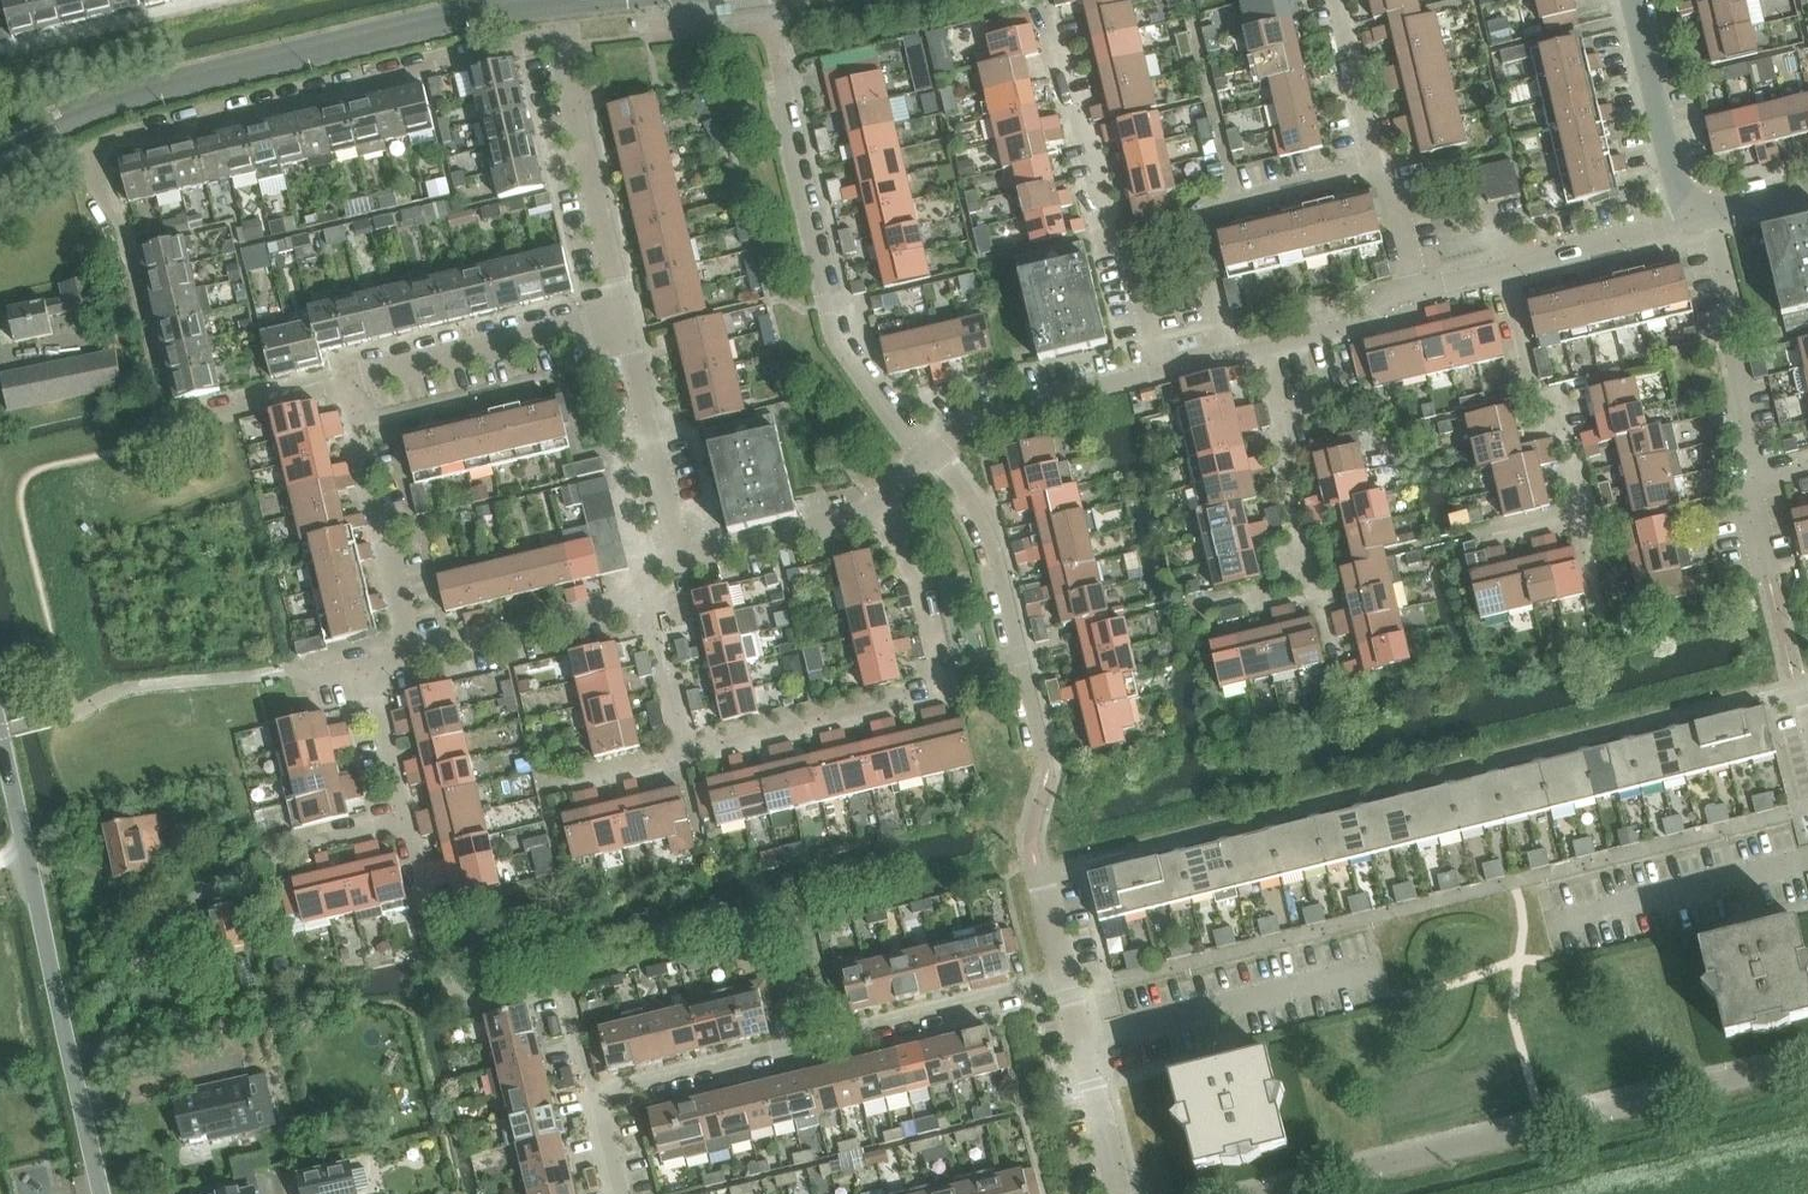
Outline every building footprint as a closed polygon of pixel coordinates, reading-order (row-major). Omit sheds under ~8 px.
[(13,39),(40,33),(32,0),(4,0),(13,39)] [(40,33),(65,27),(59,0),(32,0),(40,33)] [(65,27),(90,21),(85,0),(59,0),(65,27)] [(90,21),(115,15),(112,0),(85,0),(90,21)] [(115,15),(141,8),(139,0),(112,0),(115,15)] [(1056,8),(1069,5),(1067,0),(1054,0),(1056,8)] [(1088,15),(1123,7),(1122,0),(1084,0),(1088,15)] [(1171,9),(1183,6),(1181,0),(1169,0),(1171,9)] [(1242,5),(1248,32),(1293,21),(1288,0),(1269,0),(1256,3),(1256,2),(1242,5)] [(1376,24),(1377,30),(1423,19),(1422,14),(1418,0),(1370,0),(1376,24)] [(1541,22),(1544,21),(1547,35),(1580,27),(1574,0),(1536,0),(1541,22)] [(1698,2),(1680,6),(1683,18),(1700,14),(1746,3),(1745,0),(1697,0),(1698,2)] [(1746,3),(1700,14),(1706,39),(1752,28),(1746,3)] [(1123,7),(1088,15),(1094,42),(1139,31),(1133,4),(1123,7)] [(1680,6),(1667,9),(1670,21),(1683,18),(1680,6)] [(1000,36),(988,39),(994,64),(994,65),(1026,58),(1026,59),(1040,56),(1030,15),(997,23),(1000,36)] [(1377,30),(1374,31),(1377,44),(1395,40),(1398,53),(1443,42),(1437,16),(1423,19),(1377,30)] [(1683,18),(1670,21),(1673,33),(1686,30),(1683,18)] [(1505,20),(1488,24),(1493,46),(1510,42),(1505,20)] [(1293,21),(1248,32),(1254,57),(1299,46),(1293,21)] [(1215,27),(1203,30),(1206,42),(1218,39),(1215,27)] [(1752,28),(1706,39),(1713,66),(1758,55),(1752,28)] [(1139,31),(1094,42),(1100,67),(1145,56),(1139,31)] [(1189,33),(1177,36),(1180,48),(1192,45),(1189,33)] [(1218,39),(1206,42),(1209,53),(1221,50),(1218,39)] [(1583,39),(1532,51),(1531,46),(1501,53),(1504,65),(1533,59),(1556,154),(1607,142),(1603,124),(1615,121),(1611,106),(1599,109),(1591,73),(1603,71),(1599,55),(1588,58),(1583,39)] [(1398,53),(1401,67),(1383,71),(1386,83),(1449,68),(1443,42),(1398,53)] [(1192,45),(1180,48),(1183,59),(1195,57),(1192,45)] [(1299,46),(1254,57),(1260,83),(1270,81),(1270,80),(1305,71),(1299,46)] [(1145,56),(1100,67),(1106,92),(1151,81),(1145,56)] [(1782,79),(1778,57),(1726,66),(1728,78),(1756,73),(1758,84),(1782,79)] [(994,64),(980,68),(986,94),(1032,83),(1026,59),(1026,58),(994,65),(994,64)] [(1693,58),(1679,61),(1682,73),(1695,70),(1693,58)] [(880,60),(826,73),(835,114),(844,111),(890,100),(880,60)] [(514,61),(470,72),(477,98),(521,87),(514,61)] [(1316,80),(1328,77),(1325,67),(1313,70),(1316,80)] [(1449,68),(1386,83),(1389,94),(1407,90),(1410,104),(1455,93),(1449,68)] [(1305,71),(1270,80),(1270,81),(1276,105),(1311,97),(1305,71)] [(1706,75),(1695,77),(1698,89),(1709,87),(1706,75)] [(1227,78),(1215,81),(1218,93),(1230,90),(1227,78)] [(440,79),(429,81),(435,108),(446,105),(440,79)] [(1109,106),(1091,110),(1095,123),(1158,108),(1151,81),(1106,92),(1109,106)] [(1032,83),(986,94),(992,119),(1038,108),(1032,83)] [(521,87),(477,98),(483,123),(527,113),(521,87)] [(399,94),(409,138),(436,132),(425,88),(399,94)] [(955,89),(942,92),(944,104),(957,101),(955,89)] [(1410,104),(1413,117),(1395,121),(1398,133),(1461,118),(1455,93),(1410,104)] [(399,94),(374,100),(384,144),(409,138),(399,94)] [(1311,97),(1276,105),(1282,130),(1317,122),(1311,97)] [(1783,103),(1791,139),(1807,135),(1807,97),(1783,103)] [(654,99),(655,99),(654,98),(613,107),(613,108),(619,132),(660,122),(654,99)] [(699,99),(691,106),(700,118),(709,111),(699,99)] [(386,153),(384,144),(374,100),(348,106),(359,150),(361,159),(386,153)] [(890,100),(844,111),(850,136),(896,126),(890,100)] [(957,101),(944,104),(947,116),(960,113),(957,101)] [(1783,103),(1758,109),(1766,145),(1791,139),(1783,103)] [(938,105),(924,108),(926,118),(940,115),(938,105)] [(348,106),(323,112),(333,156),(359,150),(348,106)] [(1038,108),(992,119),(998,144),(1061,129),(1059,118),(1041,122),(1038,108)] [(1758,109),(1732,115),(1741,151),(1766,145),(1758,109)] [(323,112),(298,118),(308,162),(311,171),(336,165),(333,156),(323,112)] [(527,113),(483,123),(488,148),(533,138),(527,113)] [(1732,115),(1706,121),(1714,157),(1741,151),(1732,115)] [(1120,152),(1156,144),(1149,117),(1114,126),(1120,152)] [(298,118),(273,124),(283,168),(308,162),(298,118)] [(1461,118),(1398,133),(1401,145),(1419,141),(1422,155),(1467,145),(1461,118)] [(446,119),(438,121),(441,133),(449,131),(446,119)] [(1210,119),(1197,122),(1200,133),(1212,130),(1210,119)] [(714,120),(705,125),(712,139),(721,133),(714,120)] [(660,122),(619,132),(624,156),(665,146),(660,122)] [(1317,122),(1282,130),(1275,132),(1281,158),(1324,148),(1317,122)] [(273,124),(247,130),(258,174),(260,183),(285,177),(283,168),(273,124)] [(896,126),(850,136),(856,162),(902,151),(896,126)] [(829,129),(815,132),(818,144),(831,141),(829,129)] [(1061,129),(998,144),(1004,171),(1014,169),(1014,167),(1050,159),(1046,145),(1064,141),(1061,129)] [(1240,129),(1227,132),(1230,142),(1242,140),(1240,129)] [(247,130),(222,136),(233,180),(258,174),(247,130)] [(1212,130),(1200,133),(1202,143),(1215,141),(1212,130)] [(449,131),(441,133),(443,144),(452,142),(449,131)] [(721,133),(712,139),(719,152),(728,147),(721,133)] [(222,136),(197,142),(207,186),(233,180),(222,136)] [(533,138),(488,148),(494,174),(539,163),(533,138)] [(1242,140),(1230,142),(1232,153),(1245,150),(1242,140)] [(831,141),(818,144),(821,156),(834,153),(831,141)] [(197,142),(172,148),(182,192),(207,186),(197,142)] [(1156,144),(1120,152),(1126,178),(1171,167),(1165,142),(1156,144)] [(1611,159),(1607,142),(1556,154),(1568,206),(1620,193),(1615,174),(1627,172),(1623,156),(1611,159)] [(665,146),(624,156),(630,180),(671,170),(665,146)] [(179,193),(182,192),(172,148),(146,154),(157,198),(167,195),(167,197),(171,199),(177,197),(180,194),(179,193)] [(1768,151),(1771,163),(1781,161),(1778,149),(1768,151)] [(902,151),(856,162),(862,187),(908,176),(902,151)] [(1768,151),(1757,154),(1760,166),(1771,163),(1768,151)] [(146,154),(120,160),(131,204),(157,198),(146,154)] [(1050,159),(1014,167),(1014,169),(1020,193),(1056,184),(1050,159)] [(972,161),(957,165),(961,179),(976,176),(972,161)] [(1513,162),(1481,169),(1489,204),(1521,196),(1513,162)] [(539,163),(494,174),(501,200),(545,189),(539,163)] [(734,165),(724,167),(727,182),(738,179),(734,165)] [(1220,165),(1208,168),(1211,179),(1223,176),(1220,165)] [(1171,167),(1126,178),(1132,203),(1168,194),(1177,192),(1171,167)] [(671,170),(630,180),(636,203),(676,194),(671,170)] [(464,173),(451,177),(453,183),(466,180),(464,173)] [(908,176),(862,187),(843,191),(846,203),(865,199),(868,212),(914,201),(908,176)] [(738,179),(727,182),(730,197),(741,194),(738,179)] [(466,180),(453,183),(454,191),(468,188),(466,180)] [(841,180),(827,183),(830,195),(843,191),(841,180)] [(447,182),(428,186),(432,200),(450,195),(447,182)] [(1056,184),(1020,193),(1026,218),(1062,209),(1056,184)] [(1337,201),(1320,205),(1332,257),(1384,244),(1371,193),(1352,197),(1350,185),(1335,189),(1337,201)] [(843,191),(830,195),(833,206),(846,203),(843,191)] [(978,191),(966,194),(968,205),(980,202),(978,191)] [(396,196),(399,208),(414,204),(411,192),(396,196)] [(551,194),(535,198),(538,208),(553,204),(551,194)] [(676,194),(636,203),(641,227),(682,218),(676,194)] [(1168,194),(1132,203),(1138,229),(1174,221),(1168,194)] [(396,196),(380,200),(383,212),(399,208),(396,196)] [(1229,280),(1224,282),(1231,311),(1244,308),(1237,279),(1332,257),(1320,205),(1302,209),(1299,197),(1284,201),(1287,213),(1252,221),(1249,209),(1234,213),(1236,225),(1217,229),(1229,280)] [(370,199),(345,205),(349,219),(374,214),(370,199)] [(451,201),(445,202),(449,218),(452,229),(477,223),(474,212),(455,217),(451,201)] [(524,201),(509,204),(512,215),(527,211),(524,201)] [(914,201),(868,212),(874,237),(920,227),(914,201)] [(445,202),(435,205),(439,220),(449,218),(445,202)] [(980,202),(968,205),(971,215),(983,213),(980,202)] [(1544,204),(1529,207),(1532,220),(1547,217),(1544,204)] [(499,206),(479,211),(482,223),(502,218),(499,206)] [(420,208),(403,212),(406,228),(424,224),(420,208)] [(1062,209),(1026,218),(1033,244),(1068,236),(1062,209)] [(338,212),(321,216),(323,225),(340,221),(338,212)] [(746,213),(735,215),(738,230),(749,227),(746,213)] [(188,215),(177,218),(181,233),(192,231),(189,220),(188,215)] [(394,215),(375,220),(378,232),(397,227),(394,215)] [(321,216),(306,219),(308,229),(323,225),(321,216)] [(201,217),(189,220),(192,231),(204,228),(201,217)] [(682,218),(641,227),(647,251),(688,242),(682,218)] [(261,220),(243,225),(248,243),(265,239),(261,220)] [(1129,220),(1117,223),(1120,234),(1132,231),(1129,220)] [(1762,231),(1783,317),(1787,334),(1807,329),(1807,220),(1762,231)] [(285,221),(271,225),(274,236),(288,233),(285,221)] [(370,221),(353,225),(356,237),(372,233),(370,221)] [(1075,234),(1087,232),(1084,221),(1072,224),(1075,234)] [(344,227),(325,232),(329,247),(348,242),(344,227)] [(749,227),(738,230),(742,244),(752,242),(749,227)] [(920,227),(874,237),(880,263),(926,252),(920,227)] [(162,228),(152,230),(155,240),(164,237),(162,228)] [(852,230),(839,233),(842,245),(855,242),(852,230)] [(293,239),(296,251),(312,247),(310,236),(293,239)] [(185,239),(141,249),(147,275),(192,265),(185,239)] [(293,239),(277,243),(279,255),(296,251),(293,239)] [(229,243),(224,251),(225,257),(237,254),(234,242),(229,243)] [(688,242),(647,251),(653,275),(693,265),(688,242)] [(855,242),(842,245),(845,257),(858,254),(855,242)] [(1084,243),(1016,259),(1020,275),(1040,362),(1109,345),(1088,259),(1089,259),(1084,243)] [(256,249),(244,252),(249,274),(261,271),(256,249)] [(564,249),(538,256),(548,300),(574,293),(564,249)] [(926,252),(880,263),(886,289),(932,278),(926,252)] [(1645,259),(1647,271),(1630,275),(1642,326),(1694,314),(1682,263),(1663,267),(1660,255),(1645,259)] [(538,256),(513,262),(523,306),(548,300),(538,256)] [(757,260),(746,263),(750,277),(760,275),(757,260)] [(513,262),(487,268),(498,312),(523,306),(513,262)] [(1388,263),(1375,266),(1379,281),(1392,278),(1388,263)] [(192,265),(147,275),(153,301),(198,290),(192,265)] [(239,265),(228,267),(231,282),(243,279),(239,265)] [(693,265),(653,275),(658,299),(699,289),(693,265)] [(1554,378),(1547,349),(1642,326),(1630,275),(1612,279),(1609,267),(1594,271),(1597,283),(1562,291),(1559,279),(1544,283),(1546,295),(1528,299),(1540,350),(1534,351),(1541,381),(1554,378)] [(487,268),(462,273),(473,318),(498,312),(487,268)] [(462,273),(437,279),(447,324),(473,318),(462,273)] [(760,275),(750,277),(753,292),(764,290),(760,275)] [(47,304),(9,311),(16,344),(54,336),(50,318),(68,314),(101,307),(95,279),(61,286),(64,301),(47,304)] [(437,279),(412,285),(422,330),(447,324),(437,279)] [(865,282),(852,285),(854,297),(868,294),(865,282)] [(412,285),(386,291),(397,336),(422,330),(412,285)] [(198,290),(153,301),(159,326),(204,315),(213,313),(207,288),(198,290)] [(699,289),(658,299),(664,322),(663,323),(664,323),(705,314),(705,313),(704,313),(699,289)] [(386,291),(361,297),(372,342),(397,336),(386,291)] [(246,295),(237,298),(239,307),(249,304),(246,295)] [(361,297),(336,303),(346,348),(372,342),(361,297)] [(883,298),(872,300),(875,312),(886,310),(883,298)] [(336,303),(310,310),(313,324),(314,323),(321,354),(322,353),(346,348),(336,303)] [(1478,365),(1467,320),(1454,323),(1449,305),(1438,308),(1453,371),(1478,365)] [(1430,328),(1417,332),(1428,377),(1453,371),(1438,308),(1426,311),(1430,328)] [(1467,320),(1478,365),(1505,359),(1494,313),(1467,320)] [(204,315),(159,326),(165,351),(210,340),(204,315)] [(721,317),(679,327),(679,328),(680,328),(686,352),(726,342),(721,318),(721,317)] [(770,317),(759,319),(763,334),(774,331),(770,317)] [(959,324),(967,359),(994,353),(986,317),(959,324)] [(253,320),(241,323),(243,333),(255,330),(253,320)] [(313,324),(289,329),(299,374),(325,367),(322,353),(321,354),(314,323),(313,324)] [(959,324),(934,330),(942,365),(967,359),(959,324)] [(1697,328),(1684,331),(1688,346),(1701,343),(1697,328)] [(289,329),(262,336),(273,380),(299,374),(289,329)] [(934,330),(909,336),(917,371),(942,365),(934,330)] [(774,331),(763,334),(766,348),(777,346),(774,331)] [(1417,332),(1392,338),(1402,383),(1428,377),(1417,332)] [(909,336),(882,342),(890,377),(917,371),(909,336)] [(1365,344),(1352,347),(1360,380),(1373,377),(1376,390),(1402,383),(1392,338),(1365,344)] [(210,340),(165,351),(171,376),(216,366),(210,340)] [(1805,368),(1807,368),(1807,340),(1799,342),(1805,368)] [(726,342),(686,352),(691,376),(732,366),(726,342)] [(258,344),(248,346),(251,358),(261,356),(258,344)] [(1762,351),(1749,354),(1751,366),(1764,363),(1762,351)] [(124,388),(125,388),(117,352),(2,376),(10,412),(102,393),(104,402),(126,398),(124,388)] [(996,359),(985,362),(987,374),(998,372),(996,359)] [(782,364),(771,367),(774,381),(785,379),(782,364)] [(216,366),(171,376),(178,402),(222,392),(216,366)] [(732,366),(691,376),(697,399),(738,390),(732,366)] [(1230,384),(1248,380),(1245,367),(1181,382),(1188,409),(1233,398),(1230,384)] [(1794,375),(1798,393),(1803,396),(1807,395),(1807,368),(1805,368),(1797,370),(1794,375)] [(954,369),(944,372),(947,384),(957,381),(954,369)] [(1587,378),(1591,391),(1590,392),(1596,418),(1642,407),(1636,381),(1623,384),(1620,370),(1587,378)] [(944,372),(933,374),(936,386),(947,384),(944,372)] [(785,379),(774,381),(778,396),(788,393),(785,379)] [(1511,386),(1499,389),(1502,402),(1514,399),(1511,386)] [(1154,389),(1141,392),(1143,404),(1157,401),(1154,389)] [(702,423),(702,424),(744,414),(744,413),(743,413),(738,390),(697,399),(702,423)] [(571,450),(566,426),(559,398),(540,403),(537,391),(522,394),(525,406),(507,410),(519,462),(571,450)] [(1485,394),(1473,397),(1476,408),(1488,406),(1485,394)] [(1233,398),(1188,409),(1178,411),(1184,435),(1267,417),(1264,405),(1237,411),(1233,398)] [(318,403),(272,414),(279,440),(342,425),(339,414),(321,418),(318,403)] [(405,435),(417,486),(411,487),(418,517),(431,514),(424,485),(519,462),(507,410),(490,415),(487,403),(472,406),(474,418),(439,427),(436,415),(421,419),(424,430),(405,435)] [(1425,420),(1437,418),(1434,405),(1422,407),(1425,420)] [(1512,407),(1466,418),(1473,445),(1518,434),(1512,407)] [(1648,433),(1648,431),(1642,407),(1596,418),(1600,432),(1582,436),(1585,449),(1599,446),(1617,442),(1617,440),(1648,433)] [(710,448),(730,534),(799,518),(778,432),(774,415),(706,432),(710,448)] [(1242,435),(1270,428),(1267,417),(1184,435),(1190,461),(1245,448),(1242,435)] [(1451,422),(1438,425),(1441,437),(1454,434),(1451,422)] [(342,425),(279,440),(285,466),(330,455),(327,441),(345,437),(342,425)] [(1648,433),(1617,440),(1617,442),(1623,465),(1668,454),(1662,428),(1648,431),(1648,433)] [(1493,466),(1524,459),(1524,457),(1542,453),(1542,455),(1556,451),(1553,439),(1521,447),(1518,434),(1473,445),(1479,471),(1493,468),(1493,466)] [(1312,443),(1315,457),(1314,457),(1321,484),(1366,473),(1360,446),(1348,449),(1344,436),(1312,443)] [(1052,439),(1007,450),(1010,465),(992,469),(995,481),(1059,465),(1052,439)] [(1797,440),(1784,443),(1786,455),(1799,451),(1797,440)] [(1599,446),(1585,449),(1587,460),(1601,456),(1599,446)] [(1190,461),(1188,461),(1194,487),(1269,469),(1266,458),(1248,462),(1245,448),(1190,461)] [(1524,459),(1493,466),(1493,468),(1499,492),(1544,481),(1541,467),(1559,463),(1556,451),(1542,455),(1542,453),(1524,457),(1524,459)] [(1668,454),(1623,465),(1629,491),(1674,480),(1683,477),(1677,452),(1668,454)] [(330,455),(285,466),(291,491),(354,476),(351,464),(333,468),(330,455)] [(603,459),(575,465),(578,479),(606,472),(603,459)] [(1059,465),(995,481),(998,492),(1016,488),(1019,500),(1075,487),(1069,463),(1059,465)] [(575,465),(564,468),(567,481),(578,479),(575,465)] [(1244,503),(1258,500),(1254,485),(1272,481),(1269,469),(1194,487),(1200,511),(1212,508),(1212,510),(1243,502),(1244,503)] [(1324,497),(1306,501),(1309,514),(1323,511),(1341,507),(1341,505),(1372,498),(1372,497),(1366,473),(1321,484),(1324,497)] [(354,476),(291,491),(297,517),(342,506),(339,492),(357,488),(354,476)] [(608,479),(579,486),(582,499),(611,492),(608,479)] [(1680,506),(1674,480),(1629,491),(1636,521),(1637,527),(1669,519),(1668,515),(1666,509),(1680,506)] [(1544,481),(1499,492),(1505,518),(1551,507),(1544,481)] [(1611,483),(1598,486),(1601,497),(1614,494),(1611,483)] [(579,486),(563,490),(568,510),(584,506),(582,499),(579,486)] [(1019,500),(1015,501),(1018,514),(1036,510),(1039,523),(1085,512),(1078,486),(1075,487),(1019,500)] [(486,487),(473,490),(477,503),(489,500),(486,487)] [(611,492),(582,499),(584,506),(586,512),(614,505),(611,492)] [(1372,498),(1341,505),(1341,507),(1347,531),(1392,520),(1386,493),(1372,497),(1372,498)] [(1614,494),(1601,497),(1603,509),(1616,506),(1614,494)] [(1249,527),(1244,503),(1243,502),(1212,510),(1212,508),(1200,511),(1197,512),(1204,538),(1249,527)] [(614,505),(586,512),(589,525),(617,518),(614,505)] [(342,506),(297,517),(303,542),(354,530),(354,531),(366,528),(363,516),(346,520),(342,506)] [(489,507),(478,510),(480,518),(491,515),(489,507)] [(1719,507),(1706,511),(1709,522),(1722,519),(1719,507)] [(1278,508),(1265,511),(1268,523),(1281,520),(1278,508)] [(1042,537),(1012,544),(1015,556),(1027,553),(1091,538),(1101,536),(1094,510),(1085,512),(1039,523),(1042,537)] [(1792,514),(1803,559),(1807,558),(1807,510),(1792,514)] [(1323,511),(1309,514),(1312,525),(1325,521),(1323,511)] [(1482,511),(1469,514),(1472,526),(1485,523),(1482,511)] [(617,518),(589,525),(592,538),(620,531),(617,518)] [(1637,527),(1623,530),(1629,556),(1675,546),(1669,519),(1637,527)] [(1255,552),(1252,539),(1284,531),(1281,520),(1268,523),(1249,527),(1204,538),(1210,563),(1255,552)] [(1384,550),(1417,542),(1415,534),(1397,538),(1392,520),(1347,531),(1354,562),(1355,567),(1386,560),(1385,555),(1384,550)] [(329,650),(327,644),(379,632),(374,613),(386,611),(382,595),(370,598),(362,563),(374,560),(370,545),(359,548),(354,531),(354,530),(303,542),(325,638),(296,645),(299,657),(329,650)] [(620,531),(592,538),(593,541),(595,551),(624,544),(620,531)] [(1544,538),(1559,602),(1585,595),(1575,550),(1560,553),(1555,536),(1544,538)] [(1091,538),(1027,553),(1030,565),(1048,561),(1051,574),(1097,563),(1091,538)] [(1532,541),(1536,559),(1523,562),(1534,608),(1559,602),(1544,538),(1532,541)] [(593,541),(566,548),(575,583),(602,577),(598,564),(595,551),(593,541)] [(1497,568),(1493,552),(1479,555),(1476,542),(1464,545),(1482,620),(1509,614),(1498,568),(1497,568)] [(1675,546),(1629,556),(1635,582),(1681,571),(1693,568),(1687,543),(1675,546)] [(624,544),(595,551),(598,564),(627,557),(624,544)] [(566,548),(541,554),(550,589),(575,583),(566,548)] [(1505,548),(1493,550),(1493,552),(1497,568),(1498,568),(1509,614),(1534,608),(1523,562),(1509,565),(1505,548)] [(1255,552),(1210,563),(1216,590),(1262,579),(1255,552)] [(1420,552),(1407,555),(1409,567),(1422,564),(1420,552)] [(872,553),(836,561),(842,587),(878,579),(872,553)] [(541,554),(516,560),(524,595),(550,589),(541,554)] [(598,564),(602,577),(630,570),(627,557),(598,564)] [(1355,567),(1341,570),(1348,597),(1393,586),(1403,584),(1396,557),(1386,560),(1355,567)] [(516,560),(491,566),(499,601),(524,595),(516,560)] [(1054,588),(1036,592),(1039,604),(1041,604),(1057,600),(1103,588),(1097,563),(1051,574),(1054,588)] [(491,566),(466,572),(474,607),(499,601),(491,566)] [(800,570),(788,573),(790,583),(802,580),(800,570)] [(1681,571),(1635,582),(1642,609),(1687,598),(1681,571)] [(466,572),(439,578),(447,614),(474,607),(466,572)] [(1615,574),(1602,577),(1605,589),(1618,586),(1615,574)] [(778,575),(766,578),(769,589),(781,586),(778,575)] [(878,579),(842,587),(849,613),(884,604),(878,579)] [(1198,582),(1185,585),(1188,596),(1201,593),(1198,582)] [(730,586),(694,595),(700,621),(736,613),(730,586)] [(1351,610),(1333,615),(1336,626),(1399,611),(1393,586),(1348,597),(1351,610)] [(1618,586),(1605,589),(1608,601),(1621,598),(1618,586)] [(577,590),(579,602),(590,599),(587,587),(577,590)] [(910,587),(898,590),(900,601),(912,598),(910,587)] [(1103,588),(1057,600),(1063,626),(1077,623),(1078,627),(1080,632),(1111,625),(1110,619),(1103,588)] [(577,590),(566,592),(569,604),(579,602),(577,590)] [(912,598),(900,601),(903,611),(915,608),(912,598)] [(537,599),(526,602),(529,614),(539,611),(537,599)] [(526,602),(516,604),(518,616),(529,614),(526,602)] [(884,604),(849,613),(855,638),(890,630),(884,604)] [(1039,604),(1028,607),(1031,621),(1044,618),(1041,604),(1039,604)] [(1284,608),(1299,671),(1325,665),(1315,619),(1300,623),(1295,605),(1284,608)] [(1230,608),(1234,622),(1245,619),(1242,606),(1230,608)] [(1230,608),(1219,611),(1222,624),(1234,622),(1230,608)] [(1276,628),(1263,632),(1274,677),(1299,671),(1284,608),(1272,611),(1276,628)] [(1399,611),(1336,626),(1339,638),(1357,634),(1360,647),(1405,637),(1399,611)] [(486,612),(476,614),(478,626),(489,623),(486,612)] [(736,613),(700,621),(706,647),(742,638),(736,613)] [(476,614),(465,616),(468,628),(478,626),(476,614)] [(1044,618),(1031,621),(1034,633),(1047,630),(1044,618)] [(1111,625),(1080,632),(1086,659),(1132,648),(1125,622),(1111,625)] [(890,630),(855,638),(861,663),(896,655),(890,630)] [(1047,630),(1034,633),(1037,645),(1050,641),(1047,630)] [(1263,632),(1237,638),(1248,683),(1274,677),(1263,632)] [(742,638),(706,647),(712,672),(748,663),(760,661),(754,635),(742,638)] [(1360,647),(1363,661),(1345,665),(1348,678),(1412,663),(1405,637),(1360,647)] [(922,638),(910,641),(912,651),(924,648),(922,638)] [(1237,638),(1211,644),(1222,690),(1248,683),(1237,638)] [(688,640),(676,643),(678,653),(691,650),(688,640)] [(795,644),(780,647),(782,655),(797,652),(795,644)] [(617,645),(572,655),(578,682),(623,671),(617,645)] [(819,646),(803,650),(809,676),(825,672),(819,646)] [(924,648),(912,651),(915,662),(927,659),(924,648)] [(1132,648),(1086,659),(1092,683),(1092,685),(1124,677),(1124,678),(1136,675),(1138,675),(1132,648)] [(691,650),(678,653),(681,664),(693,661),(691,650)] [(649,653),(636,656),(638,668),(651,664),(649,653)] [(896,655),(861,663),(867,690),(902,681),(896,655)] [(798,656),(784,660),(789,680),(803,677),(798,656)] [(748,663),(712,672),(718,697),(754,689),(748,663)] [(651,664),(638,668),(641,679),(654,676),(651,664)] [(623,671),(578,682),(584,707),(629,696),(623,671)] [(1062,692),(1049,695),(1051,706),(1081,699),(1084,713),(1130,702),(1141,699),(1136,675),(1124,678),(1124,677),(1092,685),(1092,683),(1078,687),(1078,688),(1062,692)] [(530,680),(519,683),(521,694),(533,691),(530,680)] [(1059,680),(1046,683),(1049,695),(1062,692),(1059,680)] [(511,682),(503,684),(506,699),(515,697),(511,682)] [(412,709),(394,714),(397,725),(460,710),(454,684),(408,694),(412,709)] [(754,689),(718,697),(725,724),(760,715),(754,689)] [(700,690),(688,693),(691,704),(703,701),(700,690)] [(1198,691),(1194,705),(1194,706),(1202,708),(1207,709),(1211,695),(1198,691)] [(629,696),(584,707),(590,733),(635,722),(629,696)] [(506,699),(499,701),(501,709),(508,707),(509,713),(518,711),(515,697),(506,699)] [(703,701),(691,704),(693,714),(705,711),(703,701)] [(1124,731),(1136,728),(1130,702),(1084,713),(1090,739),(1091,739),(1094,753),(1127,745),(1124,731)] [(661,703),(648,706),(650,718),(664,715),(661,703)] [(934,710),(949,773),(976,767),(965,721),(951,725),(946,707),(934,710)] [(460,710),(397,725),(399,737),(417,733),(420,746),(466,735),(460,710)] [(922,713),(927,731),(913,734),(924,779),(949,773),(934,710),(922,713)] [(1777,754),(1767,716),(1767,714),(1766,713),(1766,712),(1765,712),(1763,711),(1763,710),(1761,710),(1742,715),(1753,760),(1777,754)] [(326,714),(271,727),(277,753),(350,736),(347,725),(329,729),(326,714)] [(664,715),(650,718),(653,730),(666,727),(664,715)] [(1742,715),(1719,721),(1730,766),(1753,760),(1742,715)] [(895,719),(884,722),(899,785),(924,779),(913,734),(900,737),(895,719)] [(1719,721),(1697,726),(1708,771),(1730,766),(1719,721)] [(635,722),(590,733),(596,759),(642,748),(635,722)] [(872,725),(876,743),(863,746),(873,791),(899,785),(884,722),(872,725)] [(1697,726),(1675,732),(1686,777),(1708,771),(1697,726)] [(845,731),(833,734),(848,797),(873,791),(863,746),(849,749),(845,731)] [(1675,732),(1652,738),(1663,782),(1686,777),(1675,732)] [(826,755),(812,758),(822,803),(848,797),(833,734),(822,737),(826,755)] [(466,735),(420,746),(424,760),(406,764),(409,776),(472,761),(466,735)] [(335,752),(353,748),(350,736),(277,753),(283,779),(338,766),(335,752)] [(1652,738),(1630,743),(1641,788),(1663,782),(1652,738)] [(547,743),(534,746),(537,758),(550,755),(547,743)] [(793,743),(782,746),(797,809),(822,803),(812,758),(798,761),(793,743)] [(1630,743),(1607,749),(1619,794),(1641,788),(1630,743)] [(774,767),(761,770),(771,815),(797,809),(782,746),(770,749),(774,767)] [(1607,749),(1585,754),(1596,799),(1619,794),(1607,749)] [(1585,754),(1563,760),(1574,805),(1596,799),(1585,754)] [(743,755),(730,758),(735,776),(746,821),(771,815),(761,770),(747,773),(743,755)] [(530,760),(517,763),(520,775),(533,772),(530,760)] [(1563,760),(1540,766),(1551,810),(1574,805),(1563,760)] [(472,761),(409,776),(411,787),(429,783),(432,797),(478,786),(472,761)] [(338,766),(283,779),(289,804),(362,787),(359,775),(341,779),(338,766)] [(1540,766),(1517,771),(1529,816),(1551,810),(1540,766)] [(1517,771),(1495,777),(1506,822),(1529,816),(1517,771)] [(735,776),(695,785),(703,819),(717,815),(720,828),(746,821),(735,776)] [(1495,777),(1473,782),(1484,827),(1506,822),(1495,777)] [(625,784),(629,801),(616,804),(627,850),(652,844),(641,798),(642,798),(638,781),(625,784)] [(1473,782),(1450,788),(1461,833),(1484,827),(1473,782)] [(436,810),(418,814),(421,826),(484,811),(478,786),(432,797),(436,810)] [(350,817),(347,802),(365,798),(362,787),(289,804),(295,830),(350,817)] [(1450,788),(1428,794),(1439,838),(1461,833),(1450,788)] [(642,798),(641,798),(652,844),(670,840),(673,854),(695,849),(681,789),(642,798)] [(598,790),(586,793),(601,856),(627,850),(616,804),(602,808),(598,790)] [(586,793),(575,796),(579,813),(564,817),(575,862),(601,856),(586,793)] [(1428,794),(1405,799),(1417,844),(1439,838),(1428,794)] [(1762,796),(1766,813),(1775,810),(1771,794),(1762,796)] [(1762,796),(1752,798),(1757,815),(1766,813),(1762,796)] [(1405,799),(1383,805),(1394,849),(1417,844),(1405,799)] [(1383,805),(1361,810),(1372,855),(1394,849),(1383,805)] [(1717,807),(1721,824),(1731,821),(1727,805),(1717,807)] [(1717,807),(1708,809),(1712,826),(1721,824),(1717,807)] [(922,810),(918,819),(919,825),(932,822),(929,809),(922,810)] [(1361,810),(1338,816),(1349,861),(1372,855),(1361,810)] [(484,811),(421,826),(423,838),(441,834),(444,847),(490,836),(484,811)] [(157,834),(165,832),(161,816),(105,828),(117,879),(126,877),(129,879),(134,878),(135,875),(155,871),(154,862),(163,860),(157,834)] [(1338,816),(1316,822),(1327,866),(1349,861),(1338,816)] [(1672,818),(1676,835),(1686,832),(1682,816),(1672,818)] [(1672,818),(1663,821),(1667,837),(1676,835),(1672,818)] [(1316,822),(1293,827),(1304,872),(1327,866),(1316,822)] [(1293,827),(1271,833),(1282,877),(1304,872),(1293,827)] [(1628,829),(1632,846),(1641,844),(1637,827),(1628,829)] [(1628,829),(1618,832),(1622,848),(1632,846),(1628,829)] [(1271,833),(1248,838),(1259,883),(1282,877),(1271,833)] [(490,836),(444,847),(448,861),(430,865),(433,876),(496,861),(490,836)] [(548,837),(525,843),(527,854),(551,848),(548,837)] [(1248,838),(1226,844),(1237,889),(1259,883),(1248,838)] [(1583,841),(1587,857),(1596,855),(1592,838),(1583,841)] [(1583,841),(1573,843),(1577,860),(1587,857),(1583,841)] [(367,845),(385,917),(411,911),(398,856),(383,860),(379,842),(367,845)] [(1226,844),(1203,849),(1215,894),(1217,904),(1239,898),(1237,889),(1226,844)] [(360,865),(346,868),(357,914),(359,923),(385,917),(367,845),(356,847),(360,865)] [(1203,849),(1181,855),(1192,900),(1215,894),(1203,849)] [(1547,849),(1537,852),(1542,868),(1551,866),(1547,849)] [(779,850),(762,854),(764,862),(781,858),(779,850)] [(1537,852),(1528,854),(1532,871),(1542,868),(1537,852)] [(328,854),(316,857),(320,875),(321,874),(332,920),(357,914),(346,868),(333,872),(328,854)] [(1181,855),(1159,861),(1170,905),(1192,900),(1181,855)] [(496,861),(433,876),(435,888),(453,884),(457,899),(502,888),(496,861)] [(554,861),(537,865),(540,879),(557,875),(554,861)] [(1159,861),(1136,866),(1147,911),(1170,905),(1159,861)] [(1493,863),(1497,880),(1506,877),(1502,861),(1493,863)] [(1493,863),(1483,865),(1487,882),(1497,880),(1493,863)] [(1136,866),(1114,872),(1125,917),(1147,911),(1136,866)] [(1092,881),(1092,882),(1092,884),(1101,922),(1125,917),(1114,872),(1096,876),(1095,877),(1094,877),(1093,879),(1092,881)] [(1457,872),(1448,874),(1452,891),(1461,888),(1457,872)] [(320,875),(281,884),(289,917),(302,914),(305,926),(332,920),(321,874),(320,875)] [(1448,874),(1438,877),(1442,893),(1452,891),(1448,874)] [(1412,883),(1403,885),(1407,902),(1416,900),(1412,883)] [(1403,885),(1393,888),(1398,904),(1407,902),(1403,885)] [(969,902),(967,892),(956,894),(959,904),(969,902)] [(1358,897),(1363,913),(1371,911),(1367,894),(1358,897)] [(1358,897),(1348,899),(1352,916),(1363,913),(1358,897)] [(932,900),(922,902),(924,913),(934,910),(932,900)] [(922,902),(912,905),(914,915),(924,913),(922,902)] [(234,905),(210,911),(220,949),(243,942),(234,905)] [(1322,905),(1313,908),(1317,924),(1326,922),(1322,905)] [(1313,908),(1304,910),(1308,927),(1317,924),(1313,908)] [(877,913),(880,924),(890,921),(887,911),(877,913)] [(877,913),(867,916),(870,926),(880,924),(877,913)] [(1277,917),(1268,919),(1272,936),(1282,933),(1277,917)] [(1268,919),(1259,921),(1263,938),(1272,936),(1268,919)] [(1807,970),(1807,961),(1798,921),(1714,942),(1700,945),(1712,994),(1715,993),(1726,1039),(1807,1019),(1807,974),(1807,970)] [(999,923),(976,928),(978,938),(990,987),(1007,983),(1005,976),(1012,974),(1006,947),(1015,945),(1011,930),(1001,932),(999,923)] [(828,925),(818,928),(819,934),(822,943),(832,941),(828,925)] [(1224,930),(1228,947),(1237,944),(1233,928),(1224,930)] [(1224,930),(1214,933),(1218,949),(1228,947),(1224,930)] [(978,938),(956,944),(966,986),(972,984),(973,991),(990,987),(978,938)] [(1188,939),(1179,941),(1183,958),(1192,956),(1188,939)] [(1179,941),(1169,944),(1173,960),(1183,958),(1179,941)] [(387,942),(378,949),(383,956),(392,950),(387,942)] [(956,944),(933,949),(944,991),(966,986),(956,944)] [(933,949),(911,954),(921,996),(944,991),(933,949)] [(1134,952),(1138,969),(1147,967),(1143,950),(1134,952)] [(1134,952),(1124,955),(1129,971),(1138,969),(1134,952)] [(702,956),(705,966),(715,964),(712,954),(702,956)] [(911,954),(889,960),(899,1002),(921,996),(911,954)] [(705,969),(704,967),(705,966),(702,956),(687,960),(690,973),(705,969)] [(864,956),(831,964),(837,988),(846,986),(853,1013),(877,1007),(866,965),(864,956)] [(889,960),(866,965),(877,1007),(899,1002),(889,960)] [(667,965),(657,967),(660,977),(670,975),(667,965)] [(657,967),(647,970),(650,980),(660,977),(657,967)] [(623,975),(613,978),(615,988),(625,986),(623,975)] [(770,1034),(764,1006),(773,1004),(767,980),(734,988),(747,1039),(770,1034)] [(734,988),(711,993),(714,1003),(724,1045),(747,1039),(734,988)] [(714,1003),(691,1008),(702,1050),(724,1045),(714,1003)] [(529,1007),(487,1017),(494,1044),(536,1034),(529,1007)] [(691,1008),(669,1014),(679,1056),(702,1050),(691,1008)] [(644,1010),(622,1015),(624,1024),(634,1067),(657,1061),(646,1019),(644,1010)] [(669,1014),(646,1019),(657,1061),(679,1056),(669,1014)] [(559,1017),(549,1020),(551,1030),(562,1027),(559,1017)] [(595,1047),(591,1048),(598,1076),(634,1067),(624,1024),(591,1033),(595,1047)] [(562,1027),(551,1030),(554,1040),(564,1037),(562,1027)] [(989,1029),(966,1035),(976,1077),(1009,1069),(1005,1054),(996,1057),(989,1029)] [(536,1034),(494,1044),(500,1069),(542,1059),(536,1034)] [(966,1035),(943,1041),(954,1083),(976,1077),(966,1035)] [(943,1041),(921,1046),(931,1088),(954,1083),(943,1041)] [(921,1046),(898,1052),(909,1094),(931,1088),(921,1046)] [(898,1052),(876,1057),(886,1099),(909,1094),(898,1052)] [(1290,1148),(1280,1111),(1278,1102),(1281,1102),(1269,1053),(1171,1077),(1183,1126),(1186,1125),(1197,1170),(1197,1171),(1290,1148)] [(876,1057),(855,1062),(865,1105),(886,1099),(876,1057)] [(500,1069),(488,1072),(495,1098),(506,1095),(548,1084),(542,1059),(500,1069)] [(855,1062),(831,1068),(841,1110),(865,1105),(855,1062)] [(571,1068),(561,1070),(564,1080),(574,1078),(571,1068)] [(831,1068),(808,1074),(819,1116),(841,1110),(831,1068)] [(808,1074),(786,1079),(796,1122),(819,1116),(808,1074)] [(574,1078),(564,1080),(566,1090),(576,1088),(574,1078)] [(200,1097),(175,1102),(184,1141),(185,1141),(186,1147),(210,1141),(259,1130),(248,1079),(198,1090),(200,1097)] [(786,1079),(763,1085),(774,1127),(796,1122),(786,1079)] [(548,1084),(506,1095),(512,1120),(554,1109),(548,1084)] [(763,1085),(741,1090),(751,1133),(774,1127),(763,1085)] [(741,1090),(719,1096),(731,1147),(753,1142),(751,1133),(741,1090)] [(706,1091),(695,1094),(709,1155),(732,1150),(731,1147),(719,1096),(708,1098),(706,1091)] [(683,1097),(684,1104),(674,1107),(686,1159),(686,1161),(709,1155),(695,1094),(683,1097)] [(991,1104),(983,1106),(984,1109),(986,1119),(986,1120),(994,1118),(991,1104)] [(650,1113),(657,1140),(647,1142),(651,1157),(660,1155),(663,1164),(686,1159),(674,1107),(650,1113)] [(554,1109),(512,1120),(519,1145),(561,1134),(554,1109)] [(984,1109),(973,1112),(976,1122),(986,1120),(986,1119),(984,1109)] [(584,1118),(574,1121),(576,1131),(586,1128),(584,1118)] [(949,1118),(939,1120),(941,1131),(951,1128),(949,1118)] [(939,1120),(928,1123),(931,1133),(941,1131),(939,1120)] [(586,1128),(576,1131),(578,1141),(589,1138),(586,1128)] [(904,1129),(894,1131),(897,1141),(907,1139),(904,1129)] [(965,1132),(968,1142),(978,1140),(976,1129),(965,1132)] [(894,1131),(884,1133),(886,1144),(897,1141),(894,1131)] [(965,1132),(955,1134),(958,1145),(968,1142),(965,1132)] [(561,1134),(519,1145),(525,1170),(567,1160),(561,1134)] [(859,1139),(849,1142),(852,1152),(862,1150),(859,1139)] [(921,1143),(923,1153),(933,1151),(931,1140),(921,1143)] [(849,1142),(839,1144),(841,1155),(852,1152),(849,1142)] [(921,1143),(910,1145),(913,1156),(923,1153),(921,1143)] [(804,1153),(806,1163),(816,1161),(813,1150),(804,1153)] [(877,1153),(879,1164),(889,1162),(886,1151),(877,1153)] [(233,1161),(236,1177),(271,1169),(267,1153),(233,1161)] [(804,1153),(793,1155),(796,1166),(806,1163),(804,1153)] [(877,1153),(866,1156),(868,1167),(879,1164),(877,1153)] [(525,1170),(531,1193),(536,1193),(573,1185),(567,1160),(525,1170)] [(759,1164),(761,1174),(771,1172),(769,1161),(759,1164)] [(830,1165),(833,1175),(843,1173),(841,1162),(830,1165)] [(759,1164),(748,1166),(751,1177),(761,1174),(759,1164)] [(830,1165),(820,1167),(823,1178),(833,1175),(830,1165)] [(301,1177),(305,1193),(357,1193),(351,1166),(301,1177)] [(976,1174),(981,1193),(1004,1193),(1000,1178),(998,1168),(976,1174)] [(596,1169),(586,1171),(588,1181),(599,1179),(596,1169)] [(1004,1193),(1030,1193),(1028,1187),(1037,1184),(1033,1169),(1000,1178),(1004,1193)] [(714,1175),(717,1185),(726,1183),(724,1172),(714,1175)] [(786,1176),(788,1186),(798,1184),(796,1173),(786,1176)] [(953,1179),(957,1193),(981,1193),(976,1174),(953,1179)] [(714,1175),(704,1177),(706,1188),(717,1185),(714,1175)] [(786,1176),(776,1178),(778,1189),(788,1186),(786,1176)] [(599,1179),(588,1181),(591,1191),(601,1189),(599,1179)] [(931,1185),(933,1193),(957,1193),(953,1179),(931,1185)] [(743,1193),(753,1193),(751,1184),(741,1187),(743,1193)] [(536,1193),(575,1193),(573,1185),(536,1193)] [(909,1190),(909,1193),(933,1193),(931,1185),(909,1190)]
